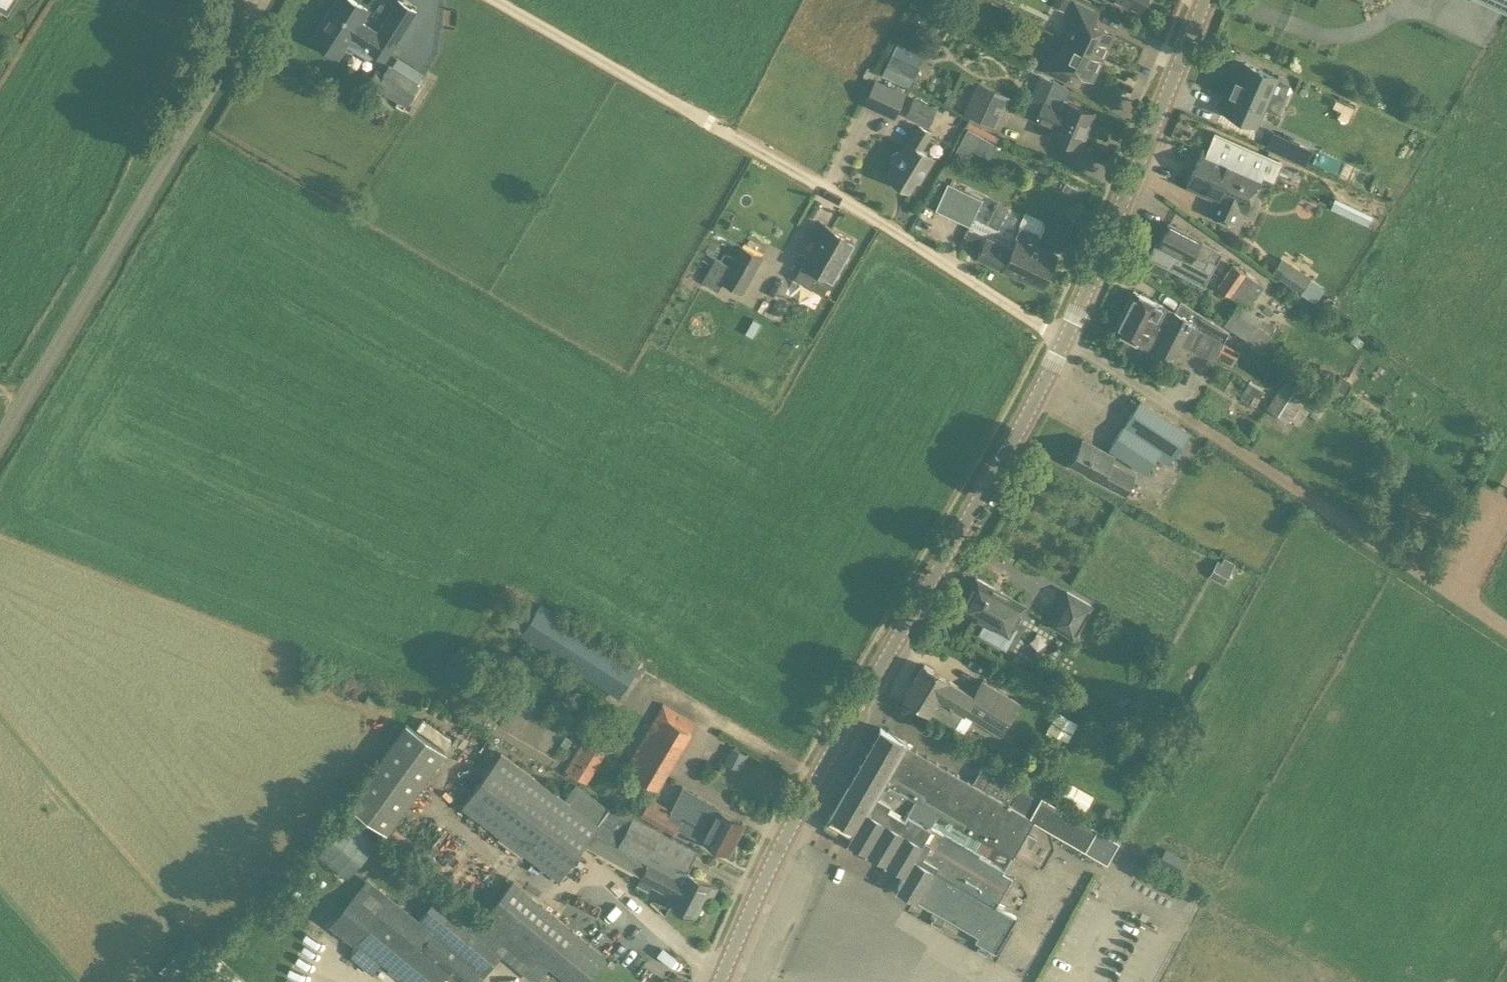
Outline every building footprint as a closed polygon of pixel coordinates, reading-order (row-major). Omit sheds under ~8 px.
[(367,47),(365,49),(385,62),(417,12),(398,0),(397,0),(378,30),(362,20),(368,10),(353,0),(336,0),(311,39),(338,57),(351,37),(367,47)] [(1072,27),(1065,41),(1102,59),(1114,34),(1093,24),(1099,12),(1074,0),(1063,23),(1072,27)] [(1140,10),(1144,3),(1151,1),(1151,0),(1119,0),(1140,10)] [(910,86),(925,52),(898,40),(882,74),(910,86)] [(1064,81),(1070,69),(1092,80),(1102,59),(1065,41),(1060,51),(1052,47),(1041,69),(1064,81)] [(1278,77),(1245,63),(1237,79),(1235,78),(1228,92),(1231,94),(1224,111),(1256,125),(1278,77)] [(383,74),(377,69),(369,82),(394,98),(382,117),(394,125),(413,96),(423,102),(431,88),(421,82),(420,84),(389,64),(383,74)] [(895,118),(906,92),(875,78),(863,104),(895,118)] [(1094,113),(1066,101),(1071,89),(1053,80),(1045,98),(1034,93),(1024,116),(1053,130),(1051,134),(1080,146),(1094,113)] [(963,111),(996,127),(1011,97),(977,82),(963,111)] [(928,127),(937,107),(915,97),(906,117),(928,127)] [(973,150),(994,157),(1001,134),(966,124),(958,154),(971,157),(973,150)] [(932,158),(922,152),(934,134),(918,125),(907,143),(887,176),(909,190),(915,179),(919,181),(932,158)] [(1299,145),(1274,133),(1267,148),(1292,160),(1299,145)] [(1237,227),(1243,211),(1245,212),(1262,174),(1260,174),(1265,162),(1233,147),(1228,159),(1203,148),(1186,186),(1214,198),(1207,213),(1237,227)] [(1040,163),(1037,169),(1047,174),(1049,167),(1040,163)] [(936,209),(970,225),(982,198),(948,182),(936,209)] [(1336,195),(1331,206),(1355,218),(1360,207),(1336,195)] [(1168,267),(1175,253),(1203,267),(1208,258),(1217,262),(1222,253),(1201,239),(1168,223),(1158,243),(1150,257),(1168,267)] [(824,224),(802,263),(794,277),(823,294),(831,280),(833,280),(854,241),(824,224)] [(976,258),(1003,270),(1042,288),(1057,255),(1018,237),(1012,248),(986,236),(976,258)] [(729,265),(715,257),(702,280),(718,289),(722,282),(742,293),(763,257),(741,245),(729,265)] [(1300,292),(1311,277),(1288,261),(1277,276),(1300,292)] [(1234,263),(1218,286),(1240,301),(1224,324),(1247,340),(1246,343),(1261,353),(1263,349),(1248,339),(1262,319),(1244,307),(1261,282),(1234,263)] [(1197,310),(1193,320),(1160,305),(1133,291),(1113,330),(1127,337),(1121,350),(1136,358),(1143,346),(1173,362),(1182,343),(1214,360),(1228,331),(1197,310)] [(1217,357),(1232,365),(1240,349),(1226,342),(1217,357)] [(1283,382),(1266,408),(1289,422),(1290,419),(1300,425),(1315,401),(1283,382)] [(1174,457),(1190,433),(1140,400),(1109,448),(1147,473),(1163,449),(1174,457)] [(1083,438),(1070,463),(1087,472),(1085,474),(1123,494),(1134,474),(1109,461),(1112,454),(1083,438)] [(1223,582),(1237,561),(1224,553),(1211,574),(1223,582)] [(960,608),(984,621),(977,633),(1006,649),(1018,628),(1013,625),(1024,605),(976,579),(960,608)] [(1075,638),(1094,604),(1066,588),(1047,623),(1075,638)] [(640,665),(541,602),(520,634),(619,698),(640,665)] [(953,726),(961,713),(1000,735),(1020,701),(982,679),(973,693),(923,664),(903,698),(929,713),(929,712),(953,726)] [(663,703),(657,712),(624,770),(657,790),(692,732),(690,731),(695,722),(663,703)] [(1048,729),(1068,741),(1078,722),(1058,711),(1048,729)] [(387,831),(447,750),(407,721),(347,802),(387,831)] [(1016,917),(996,905),(1012,877),(1003,871),(1034,818),(1107,861),(1119,841),(984,763),(973,782),(906,744),(907,743),(880,727),(823,826),(847,840),(849,836),(906,868),(896,885),(949,916),(948,918),(998,948),(1016,917)] [(565,769),(587,782),(606,751),(584,738),(565,769)] [(724,761),(741,769),(748,754),(731,746),(724,761)] [(651,885),(672,896),(669,903),(696,916),(711,885),(686,873),(696,853),(610,805),(598,822),(502,751),(460,806),(559,879),(584,845),(640,876),(636,885),(648,891),(651,885)] [(1070,781),(1061,796),(1084,810),(1093,795),(1070,781)] [(743,824),(718,811),(720,806),(684,786),(672,807),(650,795),(640,814),(673,833),(677,827),(729,853),(743,824)] [(346,816),(315,853),(344,877),(375,841),(346,816)] [(1172,849),(1162,859),(1173,872),(1184,862),(1172,849)] [(338,920),(356,934),(353,938),(354,939),(382,962),(406,981),(479,981),(501,954),(528,976),(541,961),(485,913),(476,925),(454,908),(438,895),(418,919),(372,880),(338,920)] [(485,913),(541,961),(548,967),(566,981),(587,981),(607,957),(513,880),(485,913)]
